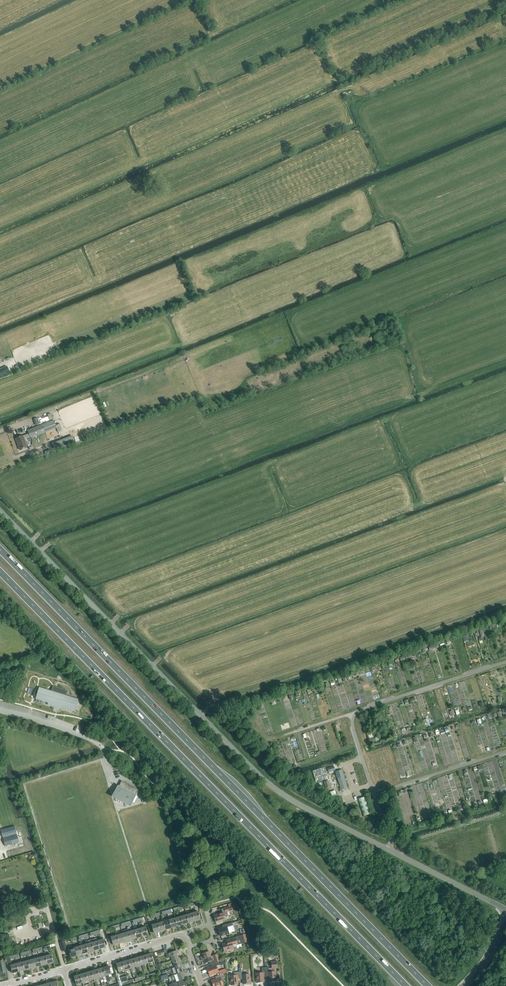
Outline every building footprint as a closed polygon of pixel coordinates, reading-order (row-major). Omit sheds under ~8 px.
[(9,372),(6,367),(0,370),(0,376),(9,372)] [(30,438),(57,428),(58,432),(62,430),(59,424),(56,425),(54,420),(27,430),(29,434),(23,436),(16,439),(20,450),(27,447),(24,439),(30,437),(30,438)] [(72,436),(52,443),(55,451),(75,444),(72,436)] [(473,633),(463,636),(469,658),(474,656),(472,651),(475,650),(472,641),(475,640),(473,633)] [(416,685),(426,682),(422,667),(418,669),(420,675),(418,675),(419,678),(414,679),(416,685)] [(337,704),(338,710),(374,700),(374,697),(372,693),(372,692),(377,692),(374,681),(374,680),(348,679),(352,692),(347,694),(347,698),(342,698),(342,702),(341,702),(342,706),(338,706),(338,702),(337,702),(337,704)] [(62,709),(62,707),(66,695),(67,691),(53,686),(52,691),(48,703),(48,705),(62,709)] [(48,703),(52,691),(39,687),(36,699),(48,703)] [(75,711),(78,699),(69,697),(66,708),(75,711)] [(437,766),(470,757),(463,733),(458,735),(457,732),(455,733),(446,736),(445,731),(441,732),(441,733),(435,734),(440,752),(435,753),(437,760),(432,762),(433,764),(436,763),(437,766)] [(326,772),(334,770),(332,765),(312,771),(316,783),(328,779),(326,772)] [(342,770),(337,772),(341,786),(346,784),(342,770)] [(447,779),(446,775),(438,777),(439,785),(442,784),(441,780),(447,779)] [(130,805),(138,789),(122,781),(113,797),(130,805)] [(370,813),(365,797),(358,799),(363,816),(370,813)] [(422,817),(427,815),(426,810),(430,809),(429,802),(419,805),(422,817)] [(404,806),(401,807),(405,822),(416,819),(413,806),(404,808),(404,806)] [(5,846),(19,842),(15,826),(1,830),(5,846)] [(224,908),(221,909),(222,913),(223,913),(227,912),(233,910),(232,906),(230,902),(227,903),(223,904),(224,908)] [(195,921),(192,913),(190,914),(189,911),(186,912),(186,915),(189,923),(195,921)] [(200,919),(198,911),(192,913),(195,921),(200,919)] [(222,913),(214,916),(215,922),(218,921),(219,921),(222,920),(225,919),(225,916),(228,915),(227,912),(223,913),(222,913)] [(186,915),(181,916),(183,925),(189,923),(186,915)] [(183,925),(181,916),(175,918),(177,926),(183,925)] [(171,928),(169,920),(167,920),(166,918),(163,919),(163,921),(166,930),(171,928)] [(177,926),(175,918),(169,920),(171,928),(177,926)] [(166,930),(163,921),(161,922),(160,920),(157,921),(158,923),(160,931),(166,930)] [(223,928),(218,930),(219,935),(222,935),(223,935),(226,934),(226,933),(232,932),(230,926),(233,925),(232,922),(229,923),(222,925),(223,928)] [(160,931),(158,923),(152,925),(154,933),(160,931)] [(142,937),(140,928),(137,929),(136,926),(133,927),(134,930),(137,938),(142,937)] [(148,935),(146,927),(140,928),(142,937),(148,935)] [(134,930),(131,931),(130,928),(128,929),(131,940),(137,938),(134,930)] [(131,940),(128,929),(127,929),(122,931),(123,933),(125,942),(131,940)] [(123,933),(120,934),(119,931),(116,932),(117,935),(119,943),(125,942),(123,933)] [(117,935),(114,936),(114,934),(111,935),(111,937),(113,945),(119,943),(117,935)] [(245,934),(235,937),(226,940),(227,943),(222,945),(224,951),(227,950),(227,951),(231,950),(231,949),(237,947),(236,945),(247,941),(245,934)] [(106,947),(103,939),(97,941),(100,949),(106,947)] [(100,949),(97,941),(93,942),(93,940),(91,941),(92,942),(94,951),(100,949)] [(94,951),(92,942),(86,944),(88,952),(94,951)] [(88,952),(86,944),(80,946),(83,954),(88,952)] [(83,954),(80,946),(78,947),(77,945),(74,946),(74,948),(77,956),(83,954)] [(74,948),(72,948),(72,946),(68,947),(71,958),(77,956),(74,948)] [(177,950),(176,951),(170,953),(172,960),(178,958),(177,954),(178,953),(177,950)] [(208,951),(203,953),(204,956),(201,957),(202,961),(205,960),(206,963),(212,961),(213,963),(219,961),(216,954),(210,956),(208,951)] [(154,962),(151,953),(145,955),(148,963),(154,962)] [(54,963),(51,954),(46,956),(48,964),(54,963)] [(148,963),(145,955),(140,957),(142,965),(143,968),(146,967),(145,964),(148,963)] [(48,964),(46,956),(40,957),(42,966),(48,964)] [(42,966),(40,957),(34,959),(36,967),(42,966)] [(142,965),(140,957),(134,958),(136,967),(137,970),(141,969),(140,966),(142,965)] [(179,957),(178,958),(172,960),(175,967),(181,965),(181,964),(179,960),(180,960),(179,957)] [(136,967),(134,958),(128,960),(131,968),(132,972),(135,971),(134,967),(136,967)] [(36,967),(34,959),(28,960),(30,969),(36,967)] [(30,969),(28,960),(22,962),(25,970),(30,969)] [(131,968),(128,960),(122,962),(125,970),(131,968)] [(220,965),(219,961),(213,963),(211,964),(212,967),(207,969),(209,975),(212,974),(216,973),(216,972),(219,971),(217,966),(220,965)] [(275,973),(275,971),(274,968),(278,968),(277,961),(271,961),(272,968),(269,968),(268,967),(265,967),(266,977),(269,976),(270,982),(276,981),(275,979),(278,978),(279,978),(278,974),(278,973),(275,973)] [(25,970),(22,962),(17,964),(19,972),(25,970)] [(125,970),(122,962),(117,964),(119,972),(120,975),(126,973),(125,970)] [(19,972),(17,964),(11,965),(13,973),(19,972)] [(182,964),(181,964),(181,965),(175,967),(177,974),(183,971),(182,967),(183,967),(182,964)] [(111,974),(109,966),(103,968),(105,976),(107,982),(111,981),(109,975),(111,974)] [(266,977),(265,967),(262,968),(262,972),(256,973),(257,976),(256,976),(256,980),(257,980),(257,983),(263,982),(263,977),(266,977)] [(105,976),(103,968),(97,969),(100,978),(101,980),(104,979),(103,977),(105,976)] [(100,978),(97,969),(91,971),(94,979),(95,982),(97,981),(96,979),(100,978)] [(239,972),(239,971),(239,970),(234,970),(234,972),(234,975),(230,975),(231,978),(230,979),(230,982),(231,982),(231,985),(238,985),(237,978),(240,978),(239,972)] [(242,970),(239,971),(239,972),(240,978),(243,977),(244,984),(250,984),(250,980),(250,977),(249,977),(249,973),(243,974),(243,970),(242,970)] [(94,979),(91,971),(86,973),(88,981),(94,979)] [(184,971),(183,971),(177,974),(179,980),(179,981),(181,980),(184,979),(186,978),(184,974),(185,974),(184,971)] [(88,981),(86,973),(80,974),(82,983),(88,981)] [(82,983),(80,974),(74,976),(76,984),(82,983)] [(225,977),(224,975),(223,974),(220,975),(215,976),(216,979),(211,981),(213,985),(220,985),(223,984),(221,978),(225,977)]
